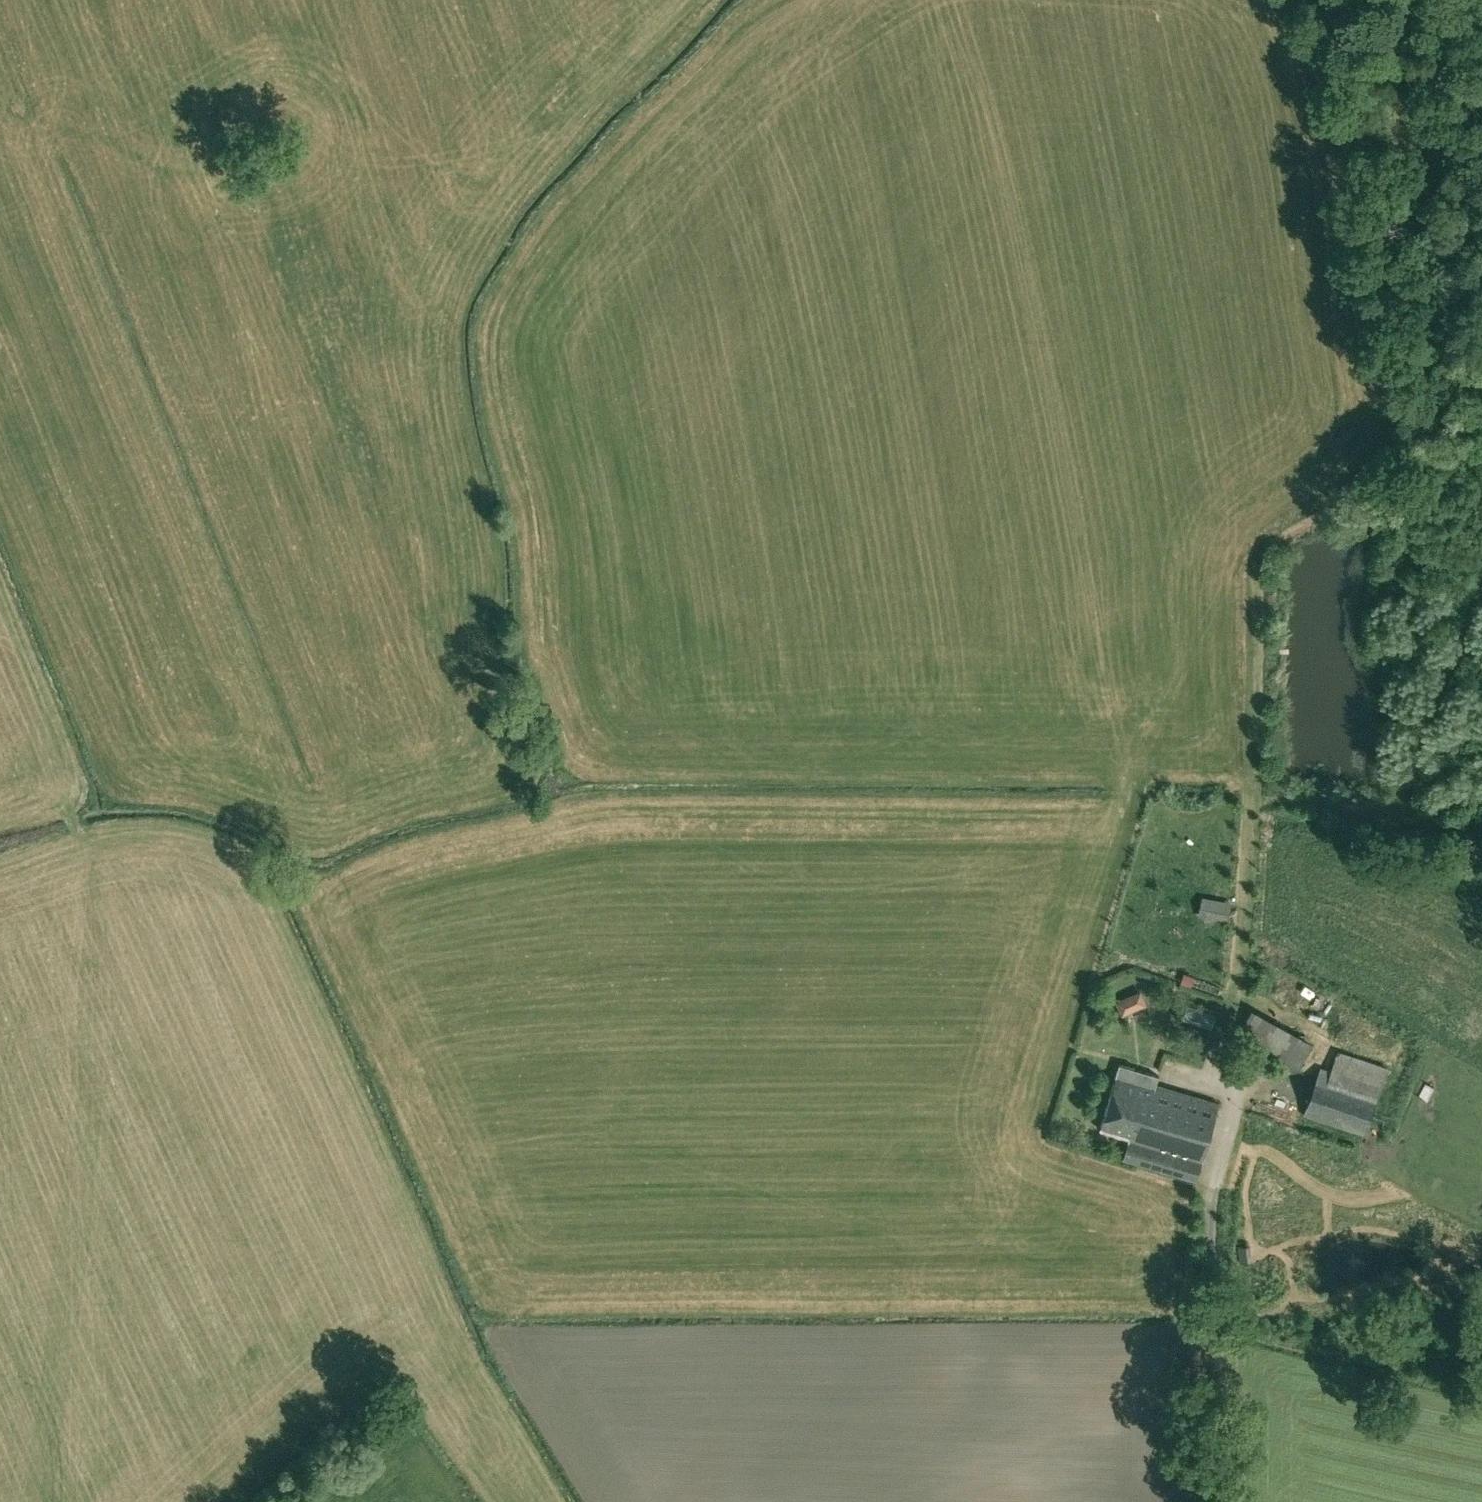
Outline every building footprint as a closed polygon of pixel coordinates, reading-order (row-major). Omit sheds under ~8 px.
[(1228,904),(1204,900),(1201,914),(1225,919),(1228,904)] [(1142,987),(1116,998),(1123,1011),(1148,1000),(1142,987)] [(1237,1034),(1299,1068),(1312,1044),(1250,1011),(1237,1034)] [(1387,1068),(1337,1050),(1331,1070),(1320,1066),(1304,1113),(1364,1134),(1387,1068)] [(1119,1063),(1100,1129),(1203,1159),(1219,1103),(1156,1084),(1158,1074),(1119,1063)]
